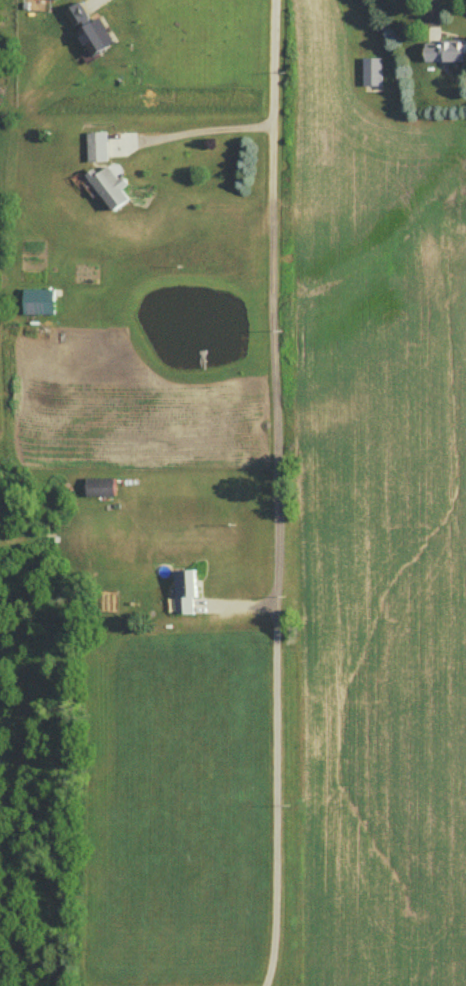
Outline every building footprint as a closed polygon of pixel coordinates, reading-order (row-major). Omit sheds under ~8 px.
[(465,65),(465,43),(429,43),(429,65),(465,65)] [(367,88),(384,88),(384,61),(367,61),(367,88)] [(90,135),(90,164),(109,164),(109,135),(90,135)] [(102,174),(99,169),(88,177),(116,214),(133,202),(125,191),(129,188),(113,166),(102,174)] [(58,292),(28,292),(28,316),(58,316),(58,292)] [(118,497),(118,479),(90,479),(90,497),(118,497)] [(201,599),(201,571),(179,571),(179,615),(197,615),(197,599),(201,599)]
